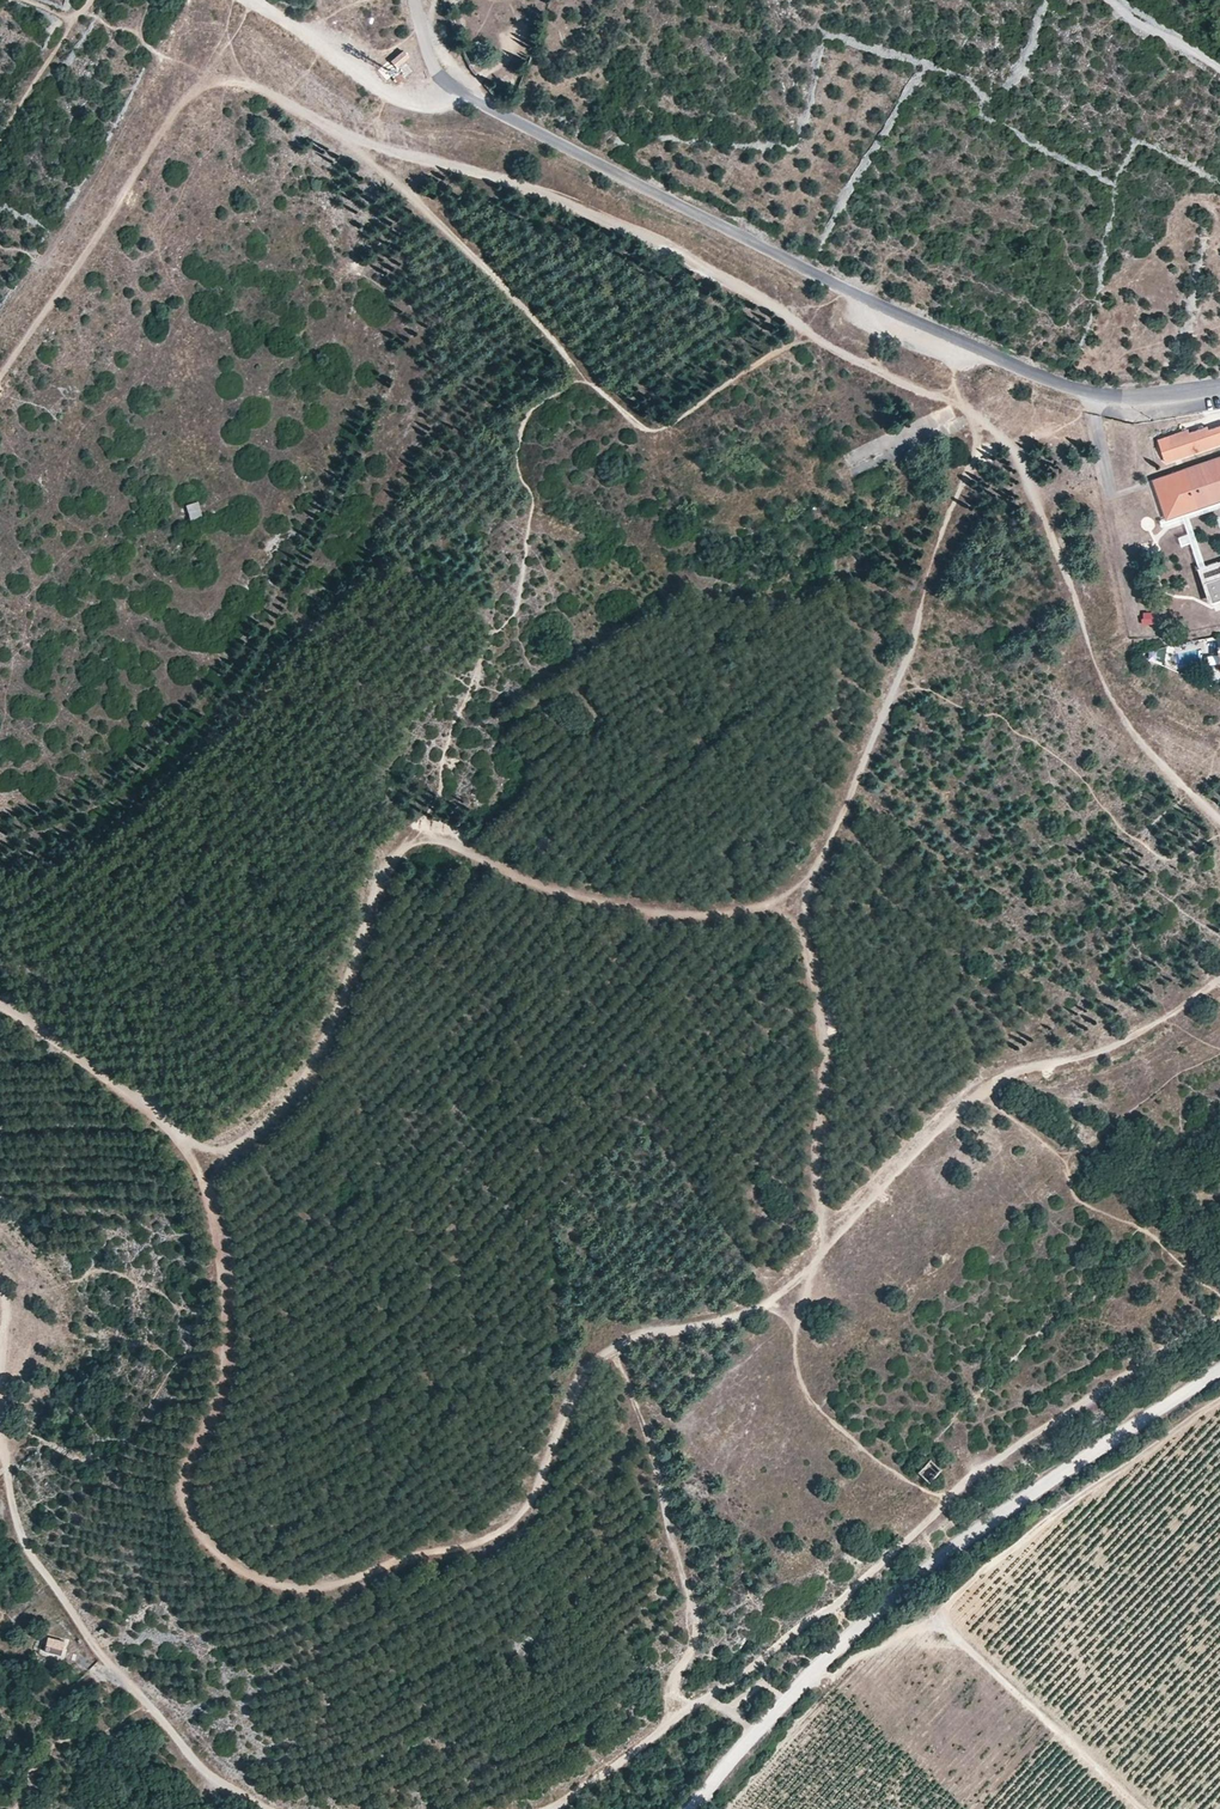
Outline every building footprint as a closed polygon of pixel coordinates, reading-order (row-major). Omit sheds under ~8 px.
[(403,51),(390,61),(395,69),(409,58),(403,51)] [(403,78),(399,73),(393,77),(398,83),(403,78)] [(1163,437),(1171,461),(1219,444),(1219,425),(1208,429),(1207,426),(1189,432),(1188,429),(1163,437)] [(1163,437),(1158,439),(1166,463),(1171,461),(1163,437)] [(1153,480),(1166,519),(1219,500),(1219,457),(1153,480)] [(198,502),(186,506),(191,521),(203,517),(198,502)] [(1201,568),(1205,582),(1219,577),(1219,562),(1201,568)] [(1205,582),(1212,602),(1219,599),(1219,577),(1205,582)] [(1143,621),(1152,620),(1152,609),(1142,609),(1143,621)] [(928,1456),(915,1468),(926,1479),(939,1467),(928,1456)] [(59,1654),(63,1639),(45,1634),(41,1649),(59,1654)]
